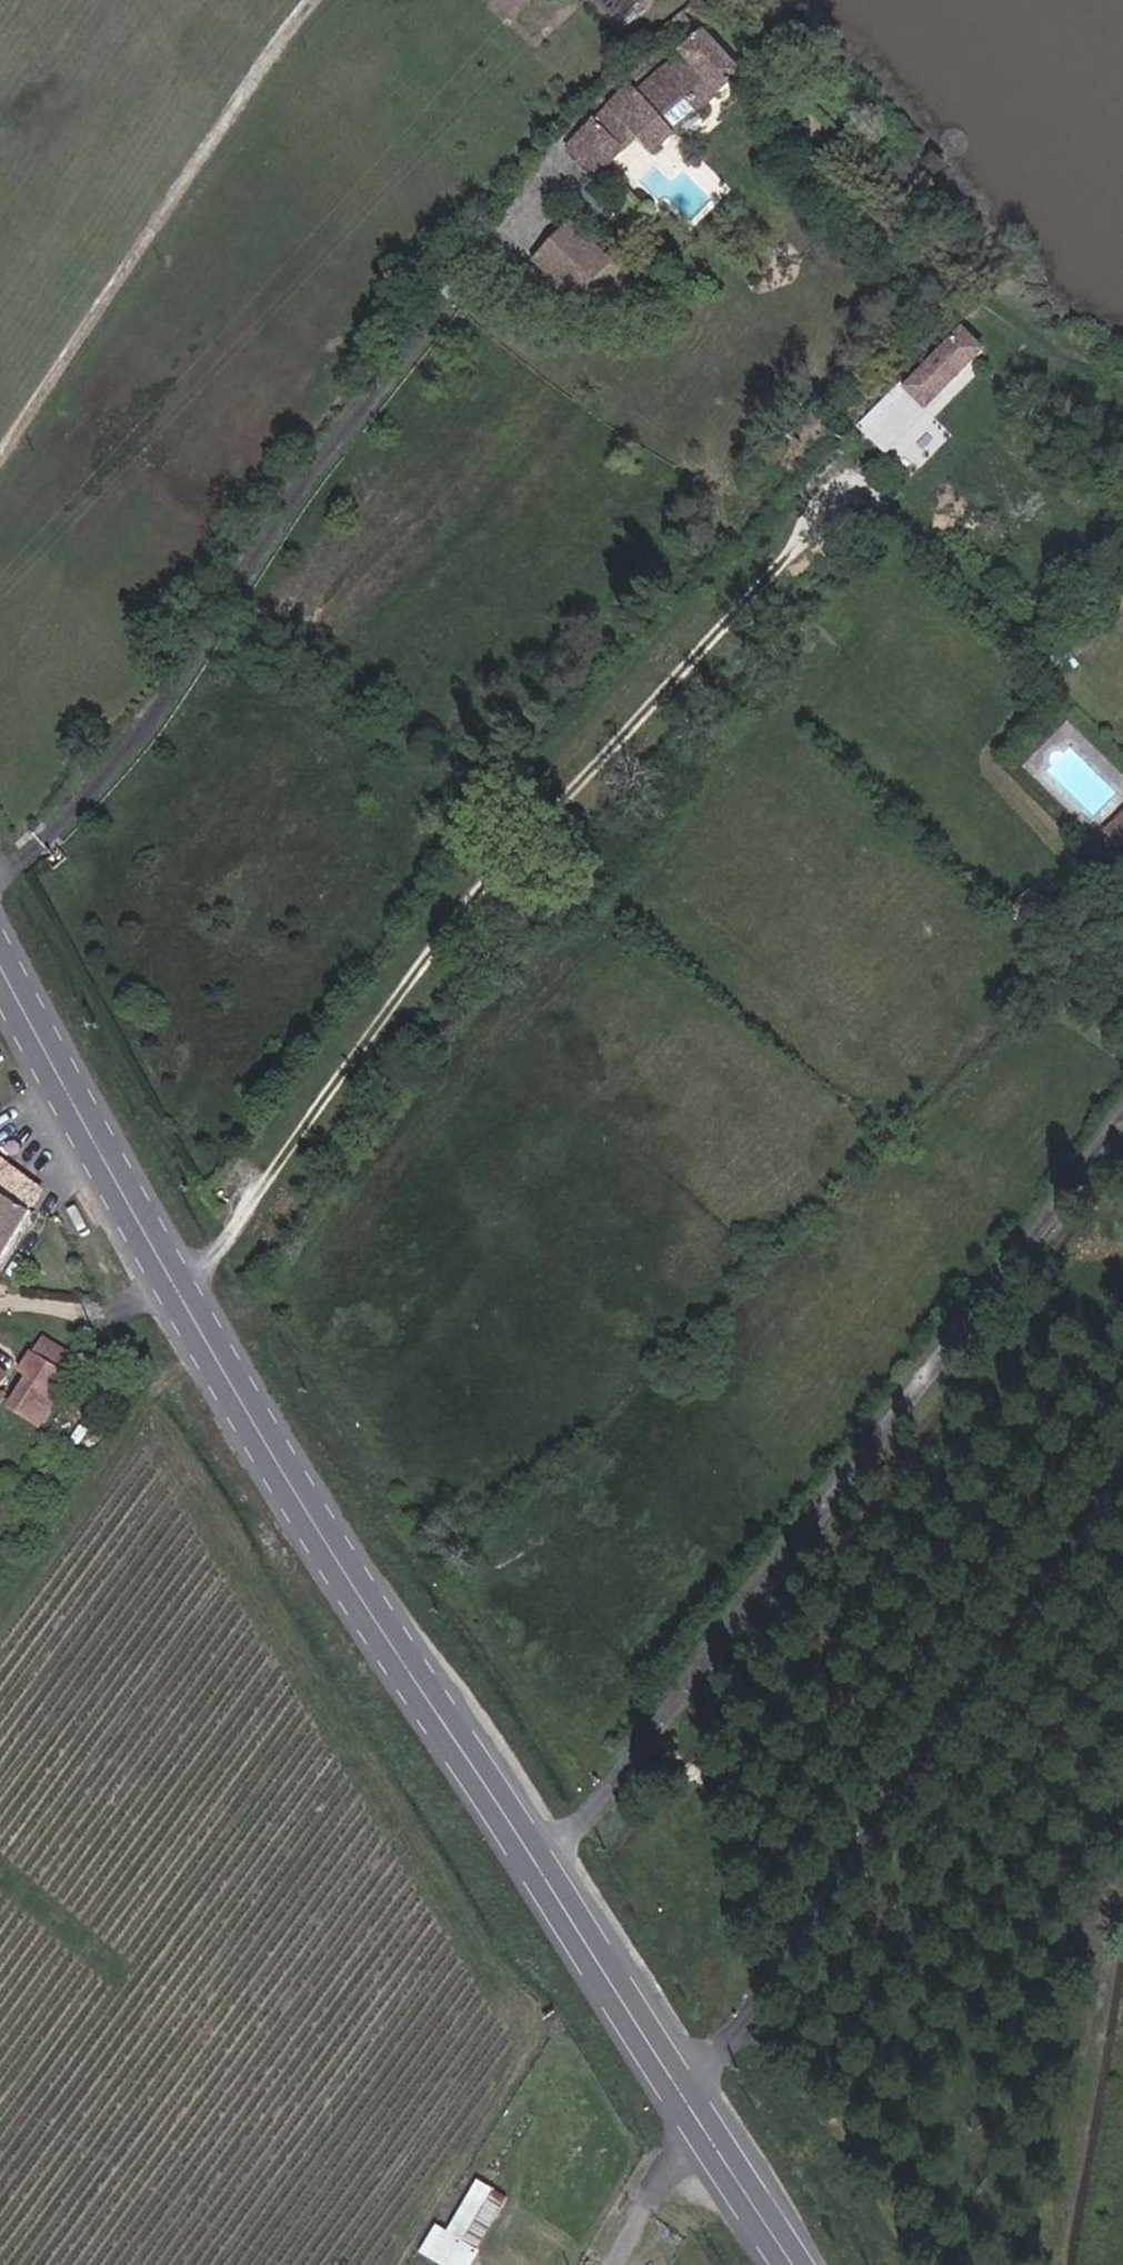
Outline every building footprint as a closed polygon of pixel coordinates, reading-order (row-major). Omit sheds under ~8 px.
[(627,118),(612,106),(579,147),(609,172),(627,150),(664,159),(685,136),(666,119),(691,92),(710,109),(747,70),(714,28),(627,118)] [(616,269),(577,229),(543,263),(582,303),(616,269)] [(884,420),(907,438),(983,350),(960,329),(884,420)] [(1105,843),(1122,825),(1122,811),(1118,806),(1093,831),(1105,843)] [(1115,852),(1122,844),(1122,825),(1105,843),(1115,852)] [(40,1194),(0,1169),(0,1252),(6,1255),(42,1198),(40,1194)] [(77,1378),(87,1362),(48,1337),(39,1355),(77,1378)] [(38,1442),(59,1408),(77,1378),(39,1355),(26,1376),(35,1382),(9,1423),(38,1442)] [(19,1369),(0,1357),(0,1400),(19,1369)] [(478,2179),(451,2229),(438,2222),(423,2251),(449,2264),(474,2264),(512,2197),(478,2179)]
